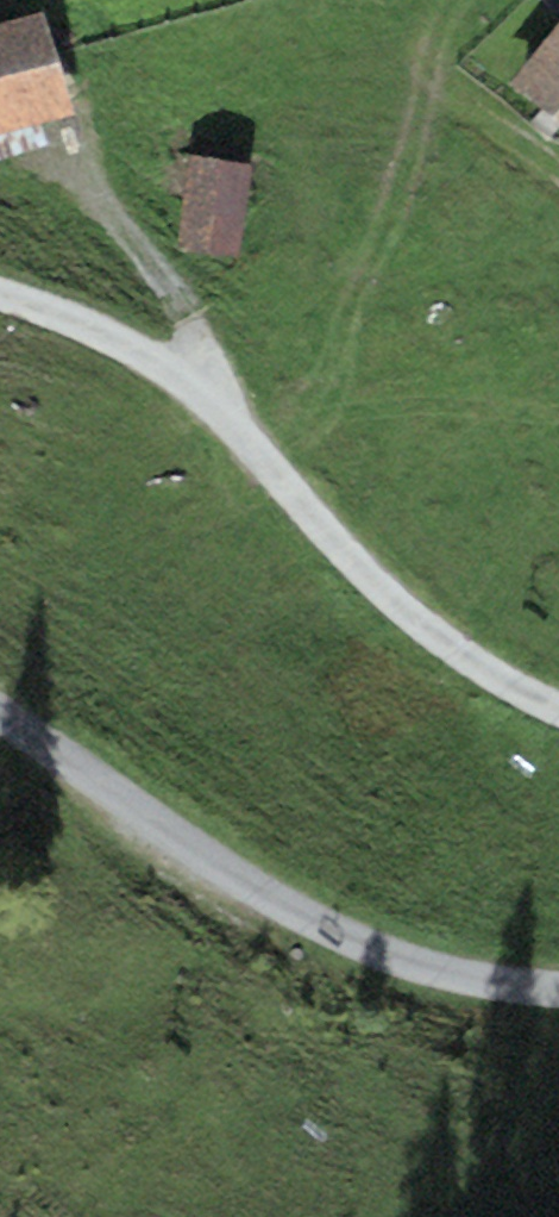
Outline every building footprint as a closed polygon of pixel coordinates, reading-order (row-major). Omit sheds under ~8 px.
[(0,23),(0,131),(71,110),(43,11),(0,23)] [(509,84),(558,126),(558,23),(509,84)] [(251,166),(191,155),(175,245),(236,256),(251,166)]
